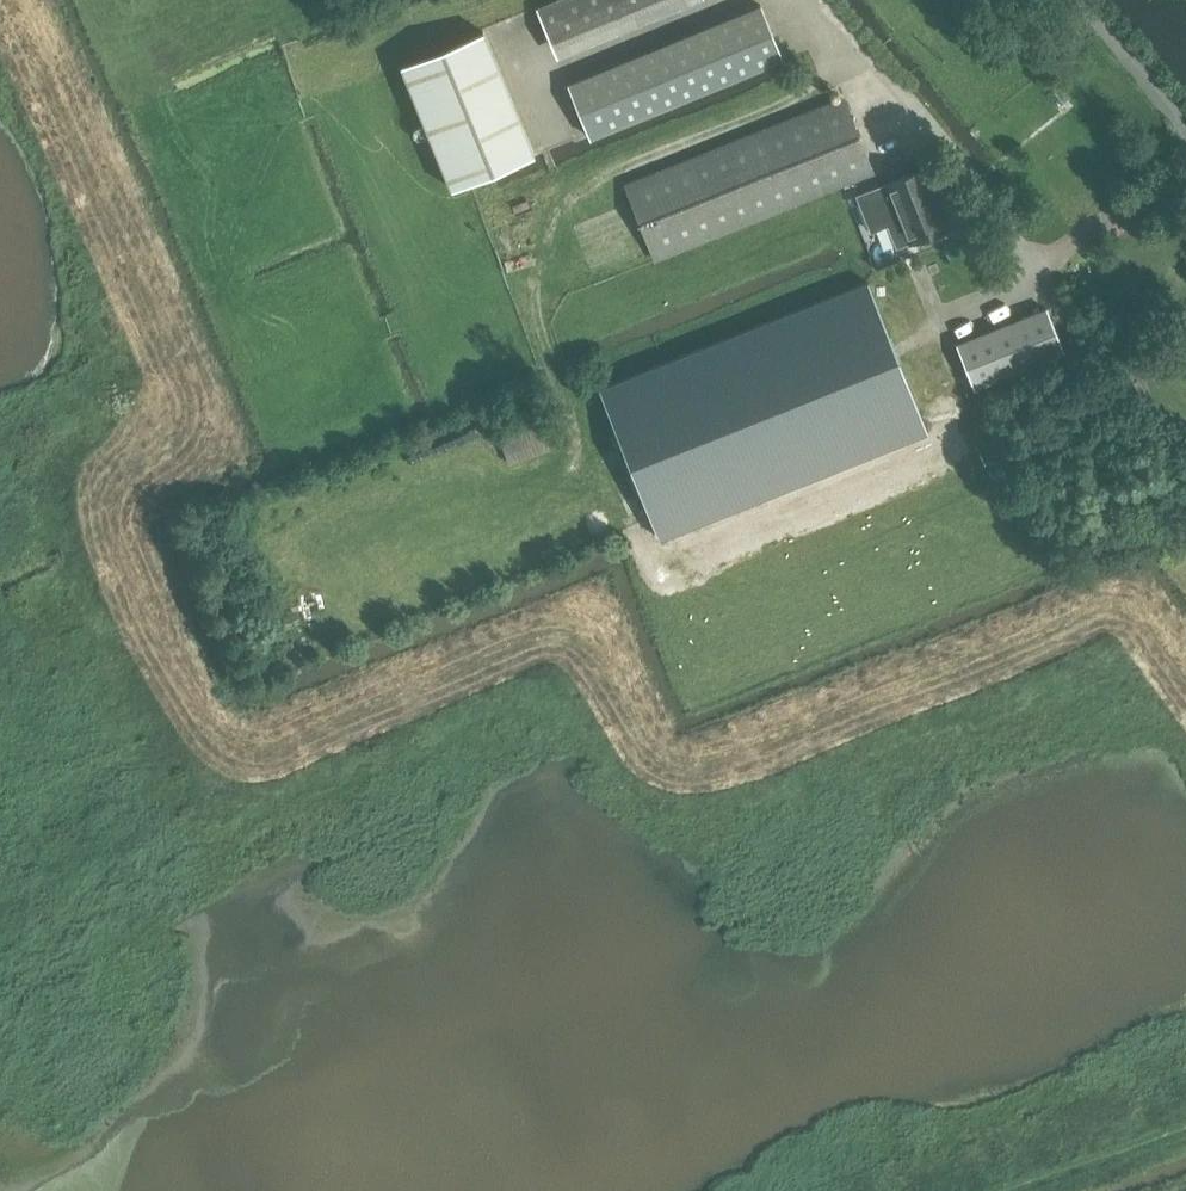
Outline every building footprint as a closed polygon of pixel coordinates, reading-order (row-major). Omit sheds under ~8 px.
[(695,0),(552,0),(536,6),(557,57),(695,0)] [(760,3),(567,82),(587,131),(589,135),(590,137),(773,62),(776,61),(783,58),(760,3)] [(400,63),(451,187),(533,153),(483,29),(400,63)] [(654,261),(875,173),(845,95),(623,183),(654,261)] [(924,169),(857,194),(870,230),(888,223),(896,245),(929,233),(931,239),(947,233),(944,227),(946,227),(924,169)] [(599,389),(658,537),(927,429),(868,281),(599,389)] [(1047,307),(957,343),(974,388),(1064,352),(1047,307)] [(538,422),(498,440),(508,463),(549,446),(538,422)]
